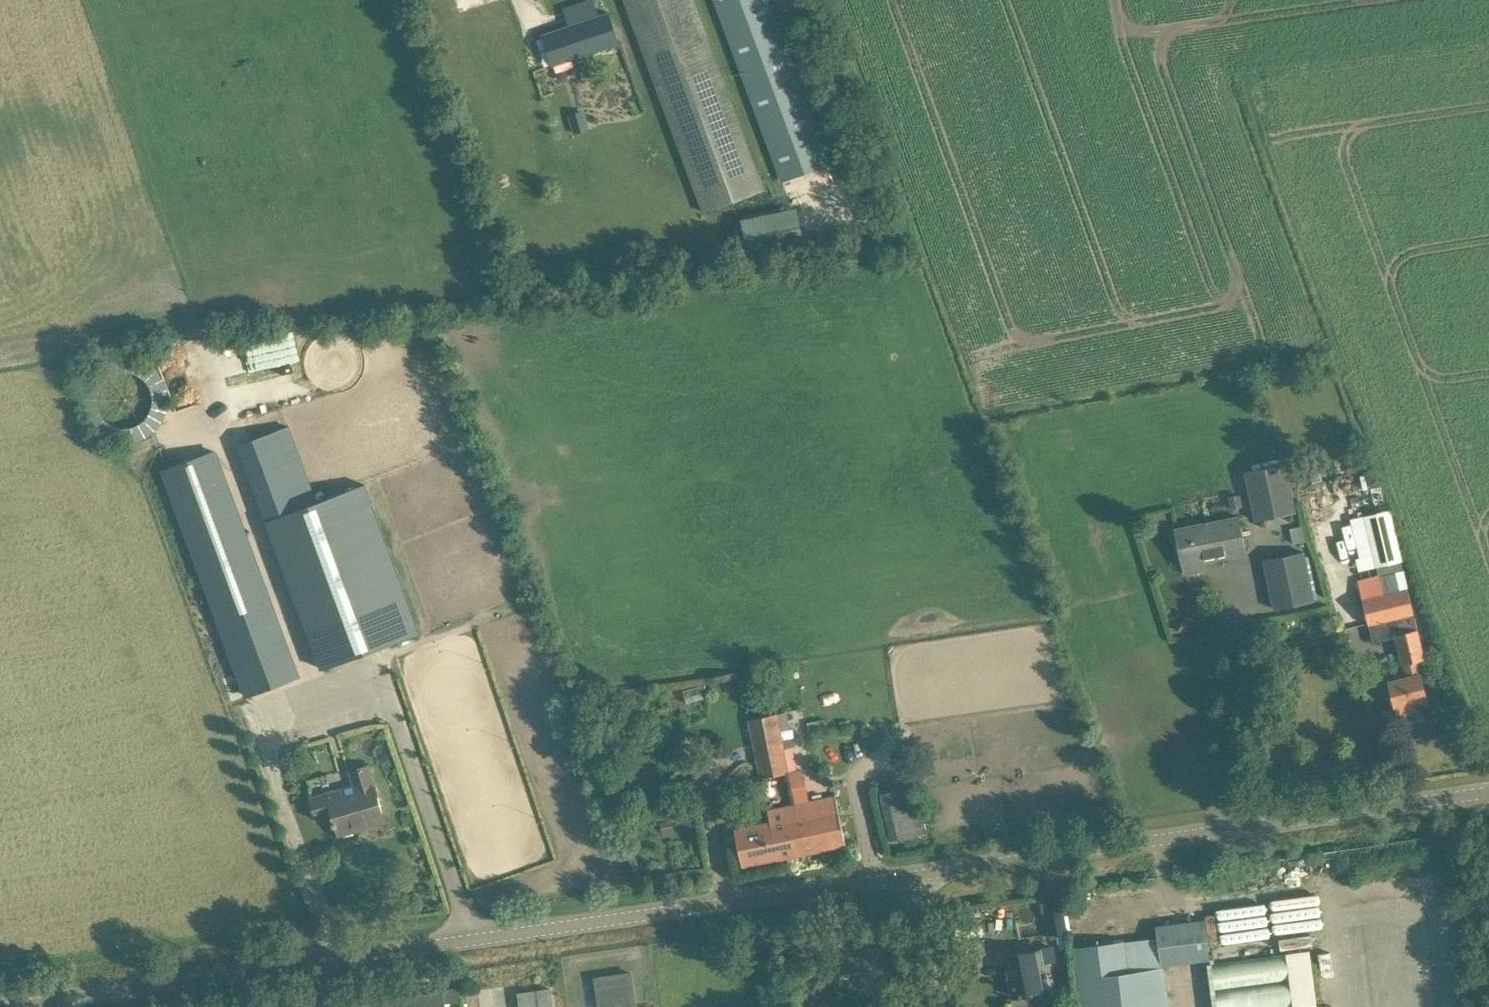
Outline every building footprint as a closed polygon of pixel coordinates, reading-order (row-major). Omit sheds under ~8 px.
[(695,0),(624,0),(704,212),(766,189),(695,0)] [(787,181),(829,165),(768,0),(717,0),(787,181)] [(546,34),(552,53),(556,64),(620,43),(610,13),(546,34)] [(585,118),(571,123),(574,134),(588,129),(585,118)] [(742,219),(749,254),(805,245),(797,207),(742,219)] [(114,401),(115,429),(134,428),(134,436),(164,435),(162,375),(150,375),(150,370),(120,371),(121,401),(114,401)] [(291,427),(240,446),(323,668),(420,632),(365,484),(318,501),(291,427)] [(215,451),(164,470),(247,696),(275,685),(265,660),(289,651),(215,451)] [(1286,463),(1246,471),(1257,520),(1296,512),(1286,463)] [(1239,493),(1230,495),(1232,508),(1242,506),(1239,493)] [(1389,681),(1393,695),(1397,715),(1416,710),(1414,702),(1427,699),(1422,679),(1418,660),(1425,658),(1390,510),(1352,519),(1361,561),(1376,558),(1380,575),(1359,580),(1369,624),(1393,618),(1403,663),(1405,663),(1408,676),(1389,681)] [(1175,529),(1177,540),(1182,561),(1205,556),(1206,559),(1248,551),(1240,515),(1175,529)] [(1303,524),(1290,527),(1293,543),(1294,542),(1306,540),(1303,524)] [(1293,583),(1271,587),(1276,609),(1315,600),(1304,551),(1287,555),(1293,583)] [(789,773),(785,749),(779,715),(751,720),(761,778),(789,773)] [(318,818),(333,813),(340,834),(386,821),(375,783),(374,783),(366,762),(349,769),(355,786),(312,798),(318,818)] [(881,794),(887,822),(892,841),(926,833),(913,774),(900,776),(902,789),(881,794)] [(798,824),(790,826),(797,856),(846,845),(835,796),(794,804),(798,824)] [(770,821),(735,829),(739,847),(743,867),(797,856),(790,826),(798,824),(794,804),(768,810),(770,821)] [(671,821),(660,823),(662,833),(673,831),(671,821)] [(1157,926),(1160,950),(1162,962),(1210,956),(1208,944),(1208,939),(1205,919),(1157,926)] [(1162,967),(1129,971),(1126,941),(1073,948),(1075,968),(1081,1006),(1167,1006),(1162,967)] [(1037,964),(1044,962),(1057,959),(1054,946),(1005,956),(1013,996),(1043,990),(1037,964)] [(1214,1006),(1317,1006),(1310,951),(1209,964),(1214,1006)] [(597,976),(601,1006),(612,1006),(636,1004),(631,972),(597,976)] [(405,996),(406,1006),(444,1006),(448,1006),(448,1002),(463,1000),(461,985),(447,987),(447,990),(434,992),(433,982),(411,985),(413,995),(405,996)] [(522,1006),(553,1006),(551,989),(520,993),(522,1006)] [(349,1006),(401,1006),(405,1006),(403,994),(348,1003),(349,1006)]
